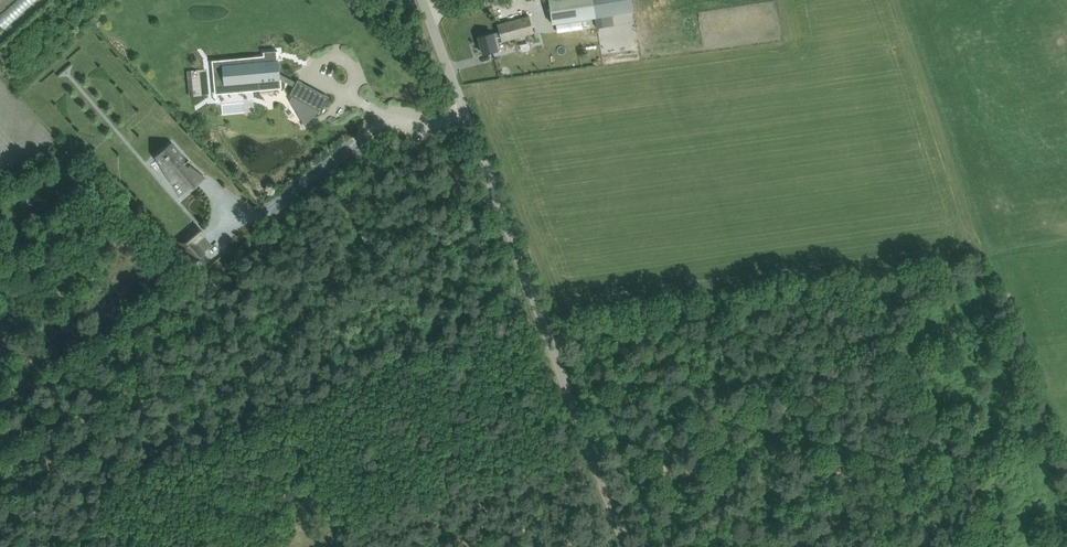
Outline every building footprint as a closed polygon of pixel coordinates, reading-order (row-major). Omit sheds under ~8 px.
[(553,24),(595,17),(596,17),(594,0),(549,0),(553,24)] [(596,17),(612,15),(634,12),(632,0),(594,0),(596,17)] [(596,17),(595,17),(597,27),(613,25),(612,15),(596,17)] [(534,33),(532,26),(529,16),(497,24),(499,31),(479,37),(484,54),(498,50),(495,39),(501,37),(502,42),(534,33)] [(255,61),(223,64),(225,85),(259,82),(260,90),(282,88),(281,79),(294,87),(290,95),(294,97),(292,100),(308,123),(320,111),(321,112),(329,97),(298,80),(297,82),(280,73),(279,59),(274,59),(273,52),(278,52),(278,50),(262,51),(262,52),(264,52),(264,56),(254,57),(255,61)] [(201,86),(193,87),(194,96),(202,95),(201,86)] [(196,184),(202,177),(190,167),(189,169),(184,164),(189,160),(187,162),(172,144),(164,151),(163,149),(163,150),(164,151),(157,157),(172,181),(178,178),(189,190),(196,184),(197,187),(198,186),(196,184)] [(191,232),(187,235),(194,242),(186,249),(195,260),(204,253),(195,243),(204,235),(196,225),(191,232)]
